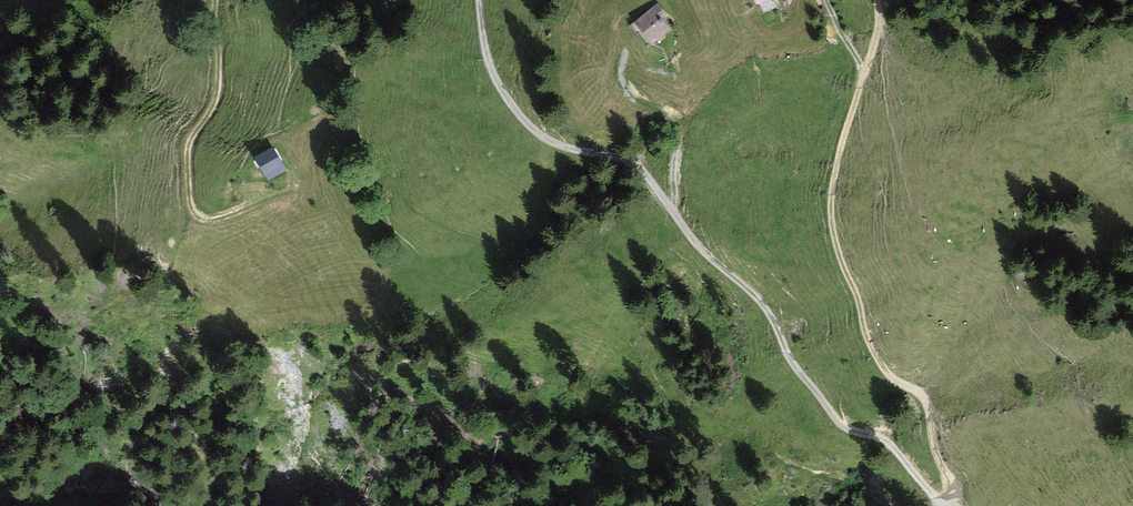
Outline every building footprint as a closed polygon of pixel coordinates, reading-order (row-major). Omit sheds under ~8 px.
[(658,3),(634,22),(652,43),(670,28),(661,17),(666,13),(658,3)] [(273,147),(256,157),(268,179),(286,169),(273,147)]
